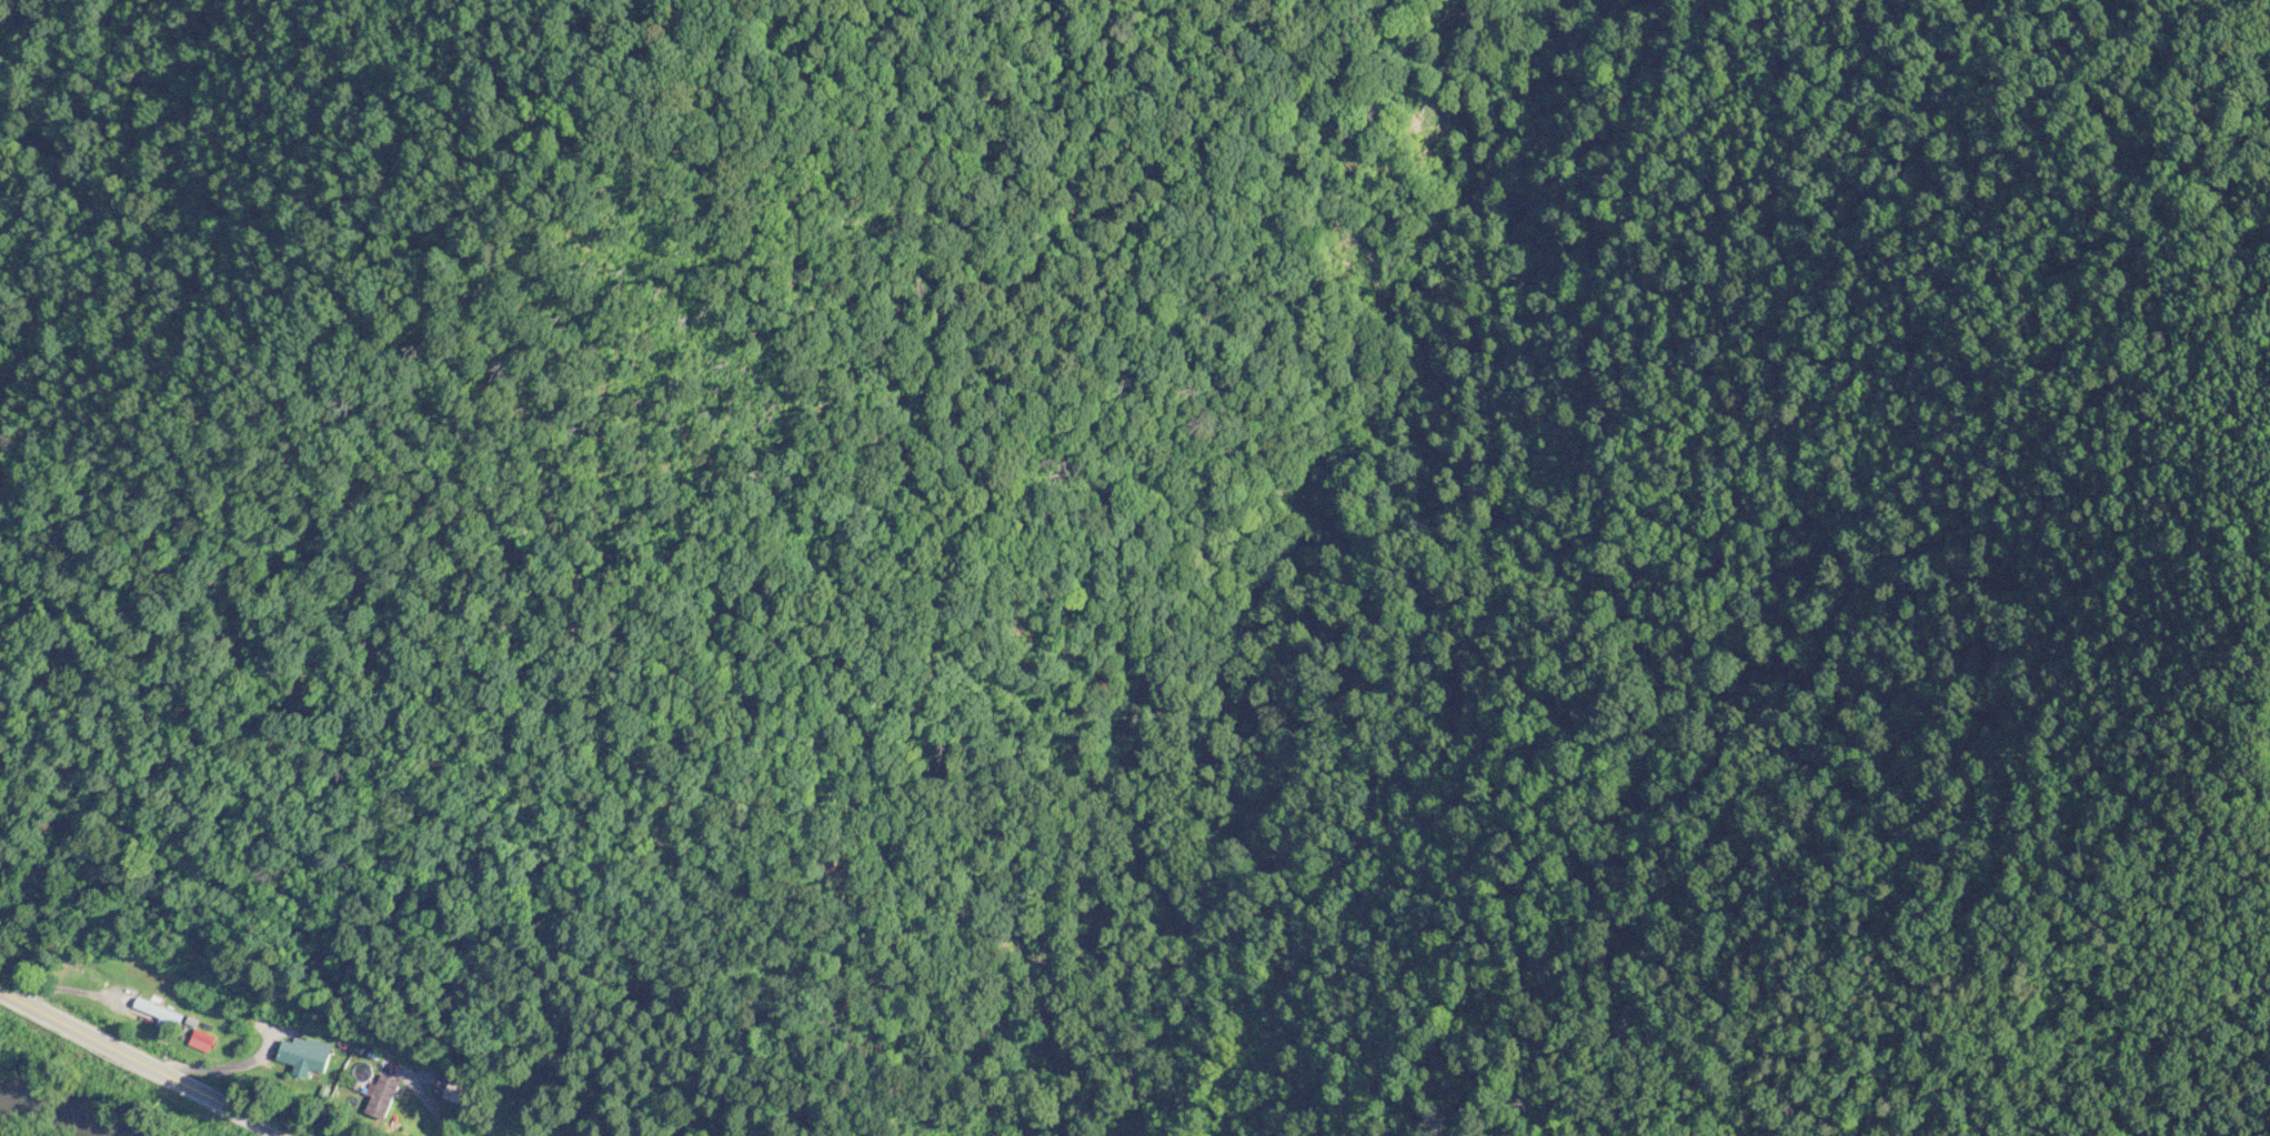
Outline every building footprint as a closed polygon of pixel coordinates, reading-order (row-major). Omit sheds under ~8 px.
[(335,1047),(285,1034),(278,1063),(300,1069),(298,1077),(313,1080),(315,1072),(328,1075),(335,1047)] [(408,1084),(387,1075),(371,1113),(392,1121),(408,1084)] [(471,1091),(451,1083),(444,1099),(465,1107),(471,1091)]
